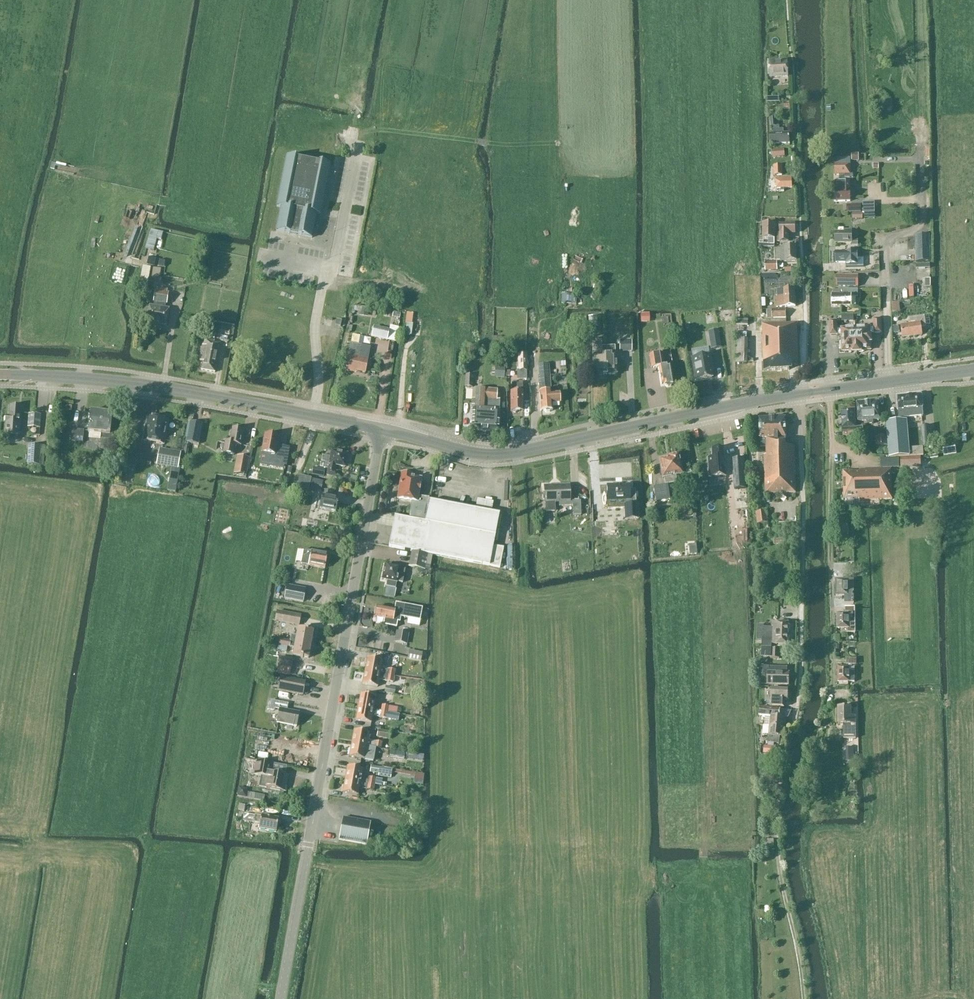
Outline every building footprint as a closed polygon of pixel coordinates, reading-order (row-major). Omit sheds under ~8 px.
[(788,77),(787,61),(770,62),(770,78),(788,77)] [(774,134),(769,134),(770,145),(790,144),(789,133),(784,134),(784,130),(779,130),(779,127),(776,127),(776,118),(770,119),(770,127),(774,127),(774,134)] [(784,157),(784,149),(772,150),(773,158),(784,157)] [(320,215),(330,166),(314,163),(314,164),(302,161),(302,160),(286,157),(277,207),(281,208),(276,231),(311,238),(316,215),(320,215)] [(836,165),(835,165),(835,176),(839,175),(839,180),(841,180),(841,179),(850,179),(853,178),(853,174),(851,174),(851,164),(851,158),(836,158),(836,165)] [(782,175),(782,166),(773,166),(774,176),(782,175)] [(792,188),(792,178),(777,179),(777,181),(776,181),(777,189),(777,192),(784,192),(784,188),(792,188)] [(835,183),(835,191),(835,202),(850,202),(850,191),(849,191),(849,179),(841,180),(839,180),(839,183),(835,183)] [(862,201),(863,220),(873,219),(872,201),(862,201)] [(861,213),(861,205),(847,205),(847,212),(852,212),(852,219),(862,219),(861,213)] [(775,239),(775,224),(763,224),(763,239),(768,239),(768,245),(769,245),(769,247),(774,247),(774,245),(775,239)] [(789,234),(795,234),(795,225),(780,226),(780,234),(780,240),(780,242),(789,241),(789,234)] [(159,232),(151,230),(145,248),(153,251),(159,232)] [(852,240),(852,233),(852,230),(845,230),(845,233),(836,233),(836,245),(851,244),(851,247),(858,247),(858,240),(852,240)] [(931,261),(931,245),(915,246),(916,262),(931,261)] [(797,261),(796,247),(780,247),(781,252),(776,252),(776,257),(781,257),(781,262),(797,261)] [(850,252),(836,252),(836,263),(846,263),(846,267),(864,267),(864,258),(857,259),(857,253),(850,253),(850,252)] [(777,270),(777,262),(765,262),(765,271),(777,270)] [(113,281),(121,283),(124,268),(116,267),(113,281)] [(150,268),(142,267),(138,289),(146,290),(150,268)] [(160,269),(153,268),(151,279),(159,280),(160,269)] [(361,272),(362,279),(375,278),(374,271),(361,272)] [(858,286),(858,276),(837,276),(837,287),(858,286)] [(157,288),(156,292),(155,292),(154,303),(153,307),(150,306),(147,323),(166,326),(169,310),(165,309),(165,305),(166,305),(168,294),(166,293),(167,289),(157,288)] [(553,312),(573,313),(574,290),(554,289),(553,312)] [(795,307),(795,289),(784,289),(784,290),(777,290),(777,297),(776,297),(777,307),(795,307)] [(858,290),(851,290),(842,290),(842,295),(832,295),(832,307),(851,307),(851,297),(858,297),(858,290)] [(786,318),(785,310),(767,310),(767,318),(786,318)] [(649,323),(649,314),(640,314),(641,323),(649,323)] [(597,327),(597,316),(588,317),(588,327),(597,327)] [(903,338),(922,335),(921,327),(926,326),(925,316),(909,318),(910,325),(901,326),(903,338)] [(870,328),(856,329),(857,353),(864,352),(863,351),(871,350),(870,343),(871,343),(871,336),(870,336),(870,333),(874,333),(875,334),(881,333),(881,319),(874,320),(874,328),(870,328)] [(837,321),(830,322),(831,336),(837,335),(842,335),(842,343),(840,343),(840,350),(843,350),(843,352),(850,351),(850,353),(857,353),(856,329),(842,329),(837,330),(837,321)] [(798,366),(797,324),(762,325),(764,371),(790,371),(790,366),(798,366)] [(389,329),(373,326),(371,337),(387,340),(389,329)] [(718,329),(707,331),(710,349),(721,347),(718,329)] [(747,333),(737,332),(737,363),(748,363),(748,339),(747,339),(747,333)] [(214,373),(220,345),(214,344),(214,341),(203,339),(199,361),(202,362),(201,371),(214,373)] [(631,352),(631,340),(619,340),(620,352),(631,352)] [(593,376),(606,375),(606,366),(605,366),(605,355),(605,353),(602,353),(601,348),(602,348),(601,343),(592,343),(592,355),(593,376)] [(350,344),(348,356),(347,356),(345,371),(352,372),(352,371),(365,373),(370,348),(350,344)] [(606,366),(606,375),(616,375),(615,355),(614,355),(614,347),(602,348),(601,348),(602,353),(605,353),(605,355),(605,366),(606,366)] [(392,361),(393,350),(384,349),(384,361),(392,361)] [(527,371),(526,354),(517,354),(518,371),(527,371)] [(664,387),(674,385),(670,366),(664,367),(662,354),(649,356),(651,368),(658,368),(661,385),(664,384),(664,387)] [(709,356),(691,359),(695,381),(711,379),(710,371),(711,371),(709,356)] [(559,393),(551,394),(551,391),(549,365),(539,365),(540,377),(539,377),(540,392),(539,392),(541,411),(552,411),(552,404),(560,403),(559,393)] [(473,375),(465,375),(464,389),(473,390),(473,375)] [(523,385),(522,385),(522,382),(518,382),(518,385),(517,385),(517,382),(510,382),(510,392),(510,412),(523,412),(523,393),(523,385)] [(473,390),(473,397),(471,431),(498,432),(499,412),(498,412),(499,402),(496,402),(497,391),(485,391),(473,390)] [(923,408),(922,395),(897,397),(898,410),(899,410),(900,419),(923,417),(922,415),(922,408),(923,408)] [(880,420),(879,403),(857,404),(858,422),(880,420)] [(19,435),(21,407),(10,406),(9,417),(6,417),(5,434),(19,435)] [(855,410),(842,411),(843,438),(863,437),(863,427),(856,428),(855,410)] [(112,414),(90,412),(88,433),(102,435),(101,440),(109,440),(109,435),(112,414)] [(40,415),(28,414),(28,426),(39,427),(40,415)] [(168,421),(147,418),(143,441),(164,445),(168,421)] [(787,447),(785,418),(759,419),(760,448),(766,448),(767,456),(764,456),(765,494),(796,493),(794,447),(787,447)] [(907,421),(887,422),(890,458),(910,457),(907,421)] [(187,442),(198,444),(202,424),(190,422),(187,442)] [(243,431),(232,428),(229,443),(225,442),(222,454),(232,456),(233,450),(234,445),(240,446),(243,431)] [(84,431),(72,429),(71,442),(83,443),(84,431)] [(265,435),(260,461),(269,463),(268,465),(274,466),(280,467),(283,454),(276,453),(279,437),(265,435)] [(886,436),(875,437),(876,446),(887,445),(886,436)] [(100,450),(109,451),(110,441),(109,440),(101,440),(100,450)] [(28,466),(38,466),(40,447),(29,446),(28,466)] [(181,454),(159,450),(156,465),(178,469),(181,454)] [(712,459),(707,460),(708,478),(725,477),(724,450),(711,450),(712,459)] [(347,454),(331,451),(329,465),(328,465),(326,476),(336,478),(338,472),(335,471),(336,466),(344,468),(347,454)] [(675,476),(682,475),(678,455),(669,457),(669,459),(659,461),(662,479),(664,479),(665,485),(677,483),(675,476)] [(249,458),(237,456),(234,474),(246,476),(249,458)] [(920,457),(900,458),(901,468),(921,467),(920,457)] [(734,460),(735,489),(747,488),(745,460),(734,460)] [(853,472),(843,472),(844,499),(859,499),(860,501),(892,500),(891,470),(860,471),(859,473),(853,473),(853,472)] [(418,497),(421,480),(411,479),(411,476),(402,475),(399,494),(398,499),(412,501),(408,519),(394,516),(388,547),(500,568),(503,548),(493,546),(499,515),(491,513),(493,503),(477,500),(475,510),(429,501),(429,499),(418,497)] [(300,476),(297,488),(309,490),(311,478),(300,476)] [(312,479),(310,489),(320,492),(323,482),(312,479)] [(629,490),(629,485),(606,486),(607,501),(624,501),(625,520),(638,519),(638,505),(635,505),(635,490),(629,490)] [(569,502),(569,486),(544,487),(544,503),(545,503),(545,513),(555,512),(555,503),(558,503),(558,507),(572,506),(572,516),(580,516),(579,502),(569,502)] [(668,497),(667,487),(654,489),(656,499),(668,497)] [(335,513),(338,500),(330,499),(331,493),(324,491),(323,497),(322,497),(320,510),(335,513)] [(303,529),(306,511),(291,508),(287,525),(303,529)] [(768,522),(766,511),(756,512),(757,524),(768,522)] [(797,534),(796,523),(779,523),(780,534),(797,534)] [(838,536),(847,536),(846,525),(837,525),(838,536)] [(303,550),(301,565),(324,569),(327,555),(303,550)] [(411,552),(408,567),(427,570),(429,571),(430,562),(432,556),(411,552)] [(399,568),(385,566),(382,580),(387,581),(386,588),(395,589),(396,582),(402,583),(405,570),(399,568)] [(837,581),(837,596),(845,596),(845,604),(854,604),(854,593),(854,581),(848,581),(837,581)] [(305,591),(286,587),(283,599),(303,603),(305,591)] [(394,610),(377,607),(375,617),(384,619),(383,625),(396,628),(397,622),(400,623),(401,618),(420,621),(422,609),(396,603),(394,610)] [(848,614),(837,614),(837,629),(847,629),(847,633),(855,633),(855,614),(855,609),(849,609),(849,614),(848,614)] [(301,616),(277,611),(275,621),(299,626),(301,616)] [(788,645),(789,623),(772,623),(772,628),(764,628),(764,626),(758,626),(757,641),(762,641),(762,648),(772,648),(772,645),(788,645)] [(291,636),(290,642),(311,646),(313,632),(297,630),(296,637),(291,636)] [(409,634),(396,631),(394,642),(407,645),(409,634)] [(311,646),(290,642),(280,640),(279,645),(294,648),(292,656),(308,659),(311,646)] [(422,653),(409,650),(407,660),(420,662),(422,653)] [(365,672),(394,677),(395,671),(389,670),(381,669),(382,661),(381,661),(383,656),(373,654),(371,659),(367,659),(365,672)] [(293,660),(279,657),(277,666),(278,666),(277,671),(287,673),(288,668),(291,669),(293,660)] [(789,686),(790,672),(787,672),(788,667),(760,666),(759,685),(789,686)] [(849,668),(838,668),(838,682),(854,682),(854,672),(849,672),(849,668)] [(393,683),(394,677),(365,672),(362,685),(377,688),(378,681),(393,683)] [(302,696),(305,682),(281,677),(278,691),(302,696)] [(788,699),(788,690),(771,689),(771,698),(772,698),(772,707),(782,708),(783,699),(788,699)] [(318,703),(320,696),(307,693),(305,700),(318,703)] [(373,711),(373,710),(376,697),(360,695),(358,708),(373,711)] [(296,727),(299,713),(286,711),(288,704),(270,701),(269,710),(274,711),(274,709),(279,710),(277,723),(296,727)] [(387,713),(381,712),(373,710),(373,711),(358,708),(356,721),(371,724),(372,717),(380,718),(386,720),(386,719),(393,720),(394,714),(387,713)] [(760,708),(759,717),(770,718),(769,727),(785,728),(786,718),(779,718),(780,709),(760,708)] [(851,708),(838,708),(838,725),(844,724),(844,732),(844,739),(856,739),(856,718),(851,718),(851,708)] [(763,727),(763,735),(769,735),(768,736),(767,744),(781,744),(781,737),(784,738),(785,728),(769,727),(763,727)] [(391,732),(378,730),(377,737),(390,740),(391,732)] [(354,731),(351,744),(381,749),(382,743),(377,742),(377,743),(368,741),(369,734),(354,731)] [(381,749),(351,744),(349,757),(364,760),(366,752),(375,754),(375,755),(380,755),(389,757),(390,751),(381,749)] [(389,757),(404,760),(405,754),(390,751),(389,757)] [(257,761),(254,775),(260,776),(258,787),(266,788),(284,792),(287,776),(272,773),(273,764),(268,763),(257,761)] [(371,766),(370,773),(390,777),(392,770),(371,766)] [(345,779),(374,785),(381,786),(382,780),(375,779),(369,778),(361,777),(362,770),(347,767),(345,779)] [(374,785),(345,779),(342,793),(357,796),(359,789),(373,791),(374,785)] [(247,789),(238,788),(237,797),(264,801),(265,795),(247,792),(247,789)] [(261,816),(261,817),(244,814),(243,821),(260,824),(259,829),(276,832),(278,820),(261,816)] [(370,823),(342,818),(338,840),(367,845),(370,823)]
